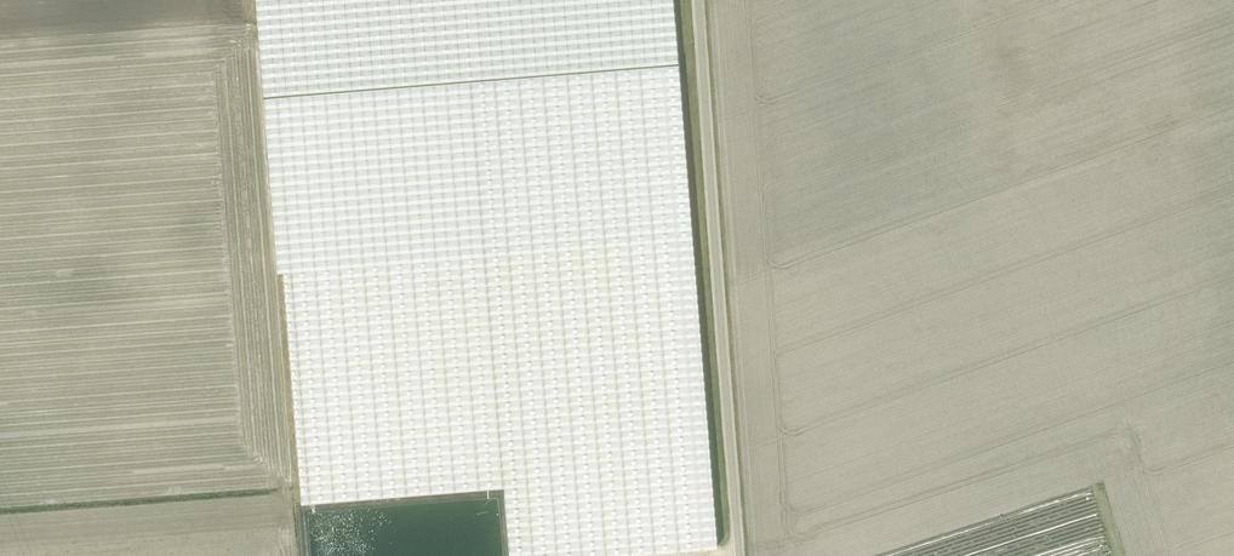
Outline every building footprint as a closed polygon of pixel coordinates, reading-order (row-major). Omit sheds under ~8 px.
[(279,272),(285,271),(303,502),(505,485),(511,555),(591,555),(718,546),(674,0),(257,0),(279,272)]
